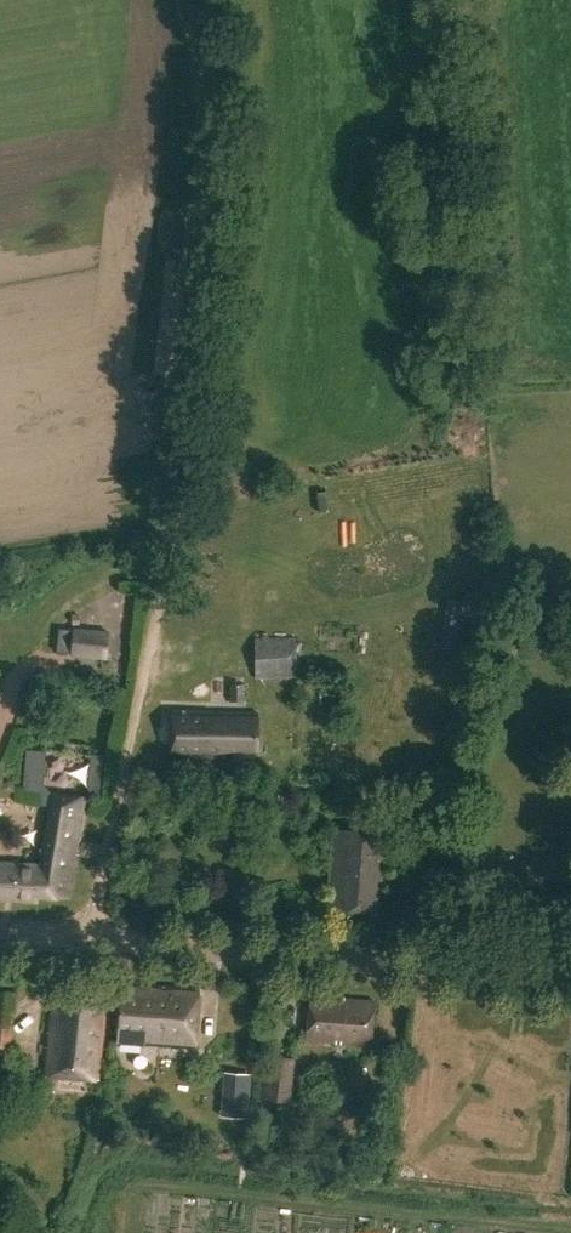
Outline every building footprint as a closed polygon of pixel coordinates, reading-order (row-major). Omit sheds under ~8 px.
[(73,629),(71,658),(108,660),(109,631),(73,629)] [(295,636),(257,637),(256,676),(295,674),(295,636)] [(244,683),(229,683),(230,700),(245,700),(244,683)] [(245,749),(245,710),(173,711),(173,759),(231,758),(231,749),(245,749)] [(50,816),(41,865),(0,862),(0,895),(35,898),(35,891),(70,893),(77,855),(74,854),(77,840),(79,840),(87,796),(54,794),(50,816)] [(390,834),(334,830),(328,912),(375,916),(377,887),(381,888),(383,869),(387,870),(390,834)] [(197,989),(129,984),(129,992),(117,991),(113,1041),(192,1048),(197,989)] [(10,993),(0,992),(0,1056),(4,1056),(10,993)] [(95,1075),(103,1000),(62,995),(61,1007),(49,1006),(42,1069),(95,1075)] [(366,1045),(370,1001),(337,998),(336,1007),(324,1006),(324,997),(302,995),(298,1039),(366,1045)] [(266,1100),(290,1102),(294,1059),(270,1056),(266,1100)] [(224,1072),(223,1089),(251,1091),(252,1074),(224,1072)]
